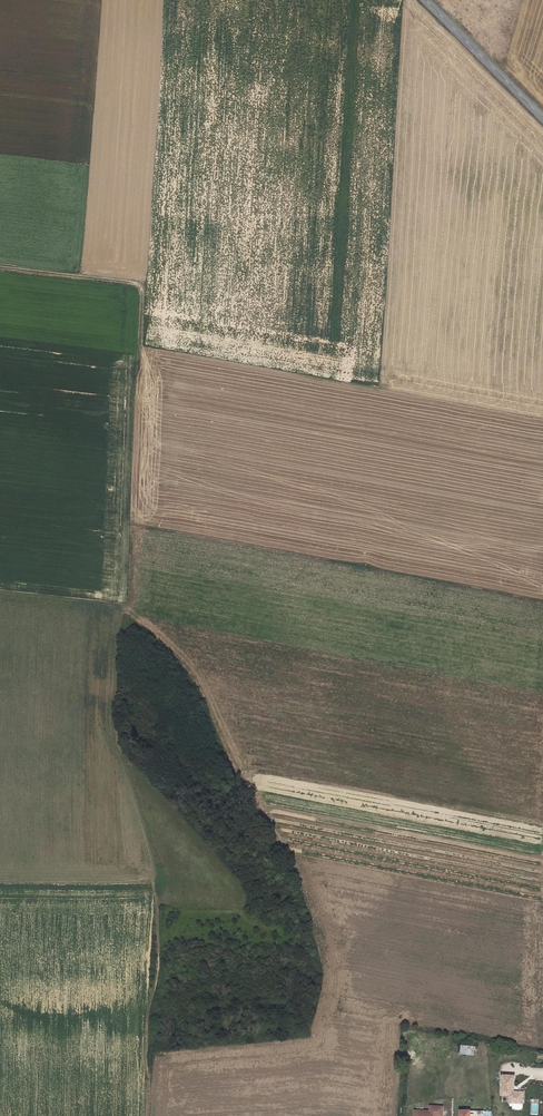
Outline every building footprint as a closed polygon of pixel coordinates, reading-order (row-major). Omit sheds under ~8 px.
[(461,1045),(461,1054),(476,1055),(476,1045),(461,1045)] [(414,1098),(412,1115),(420,1115),(421,1107),(421,1098),(414,1098)]
